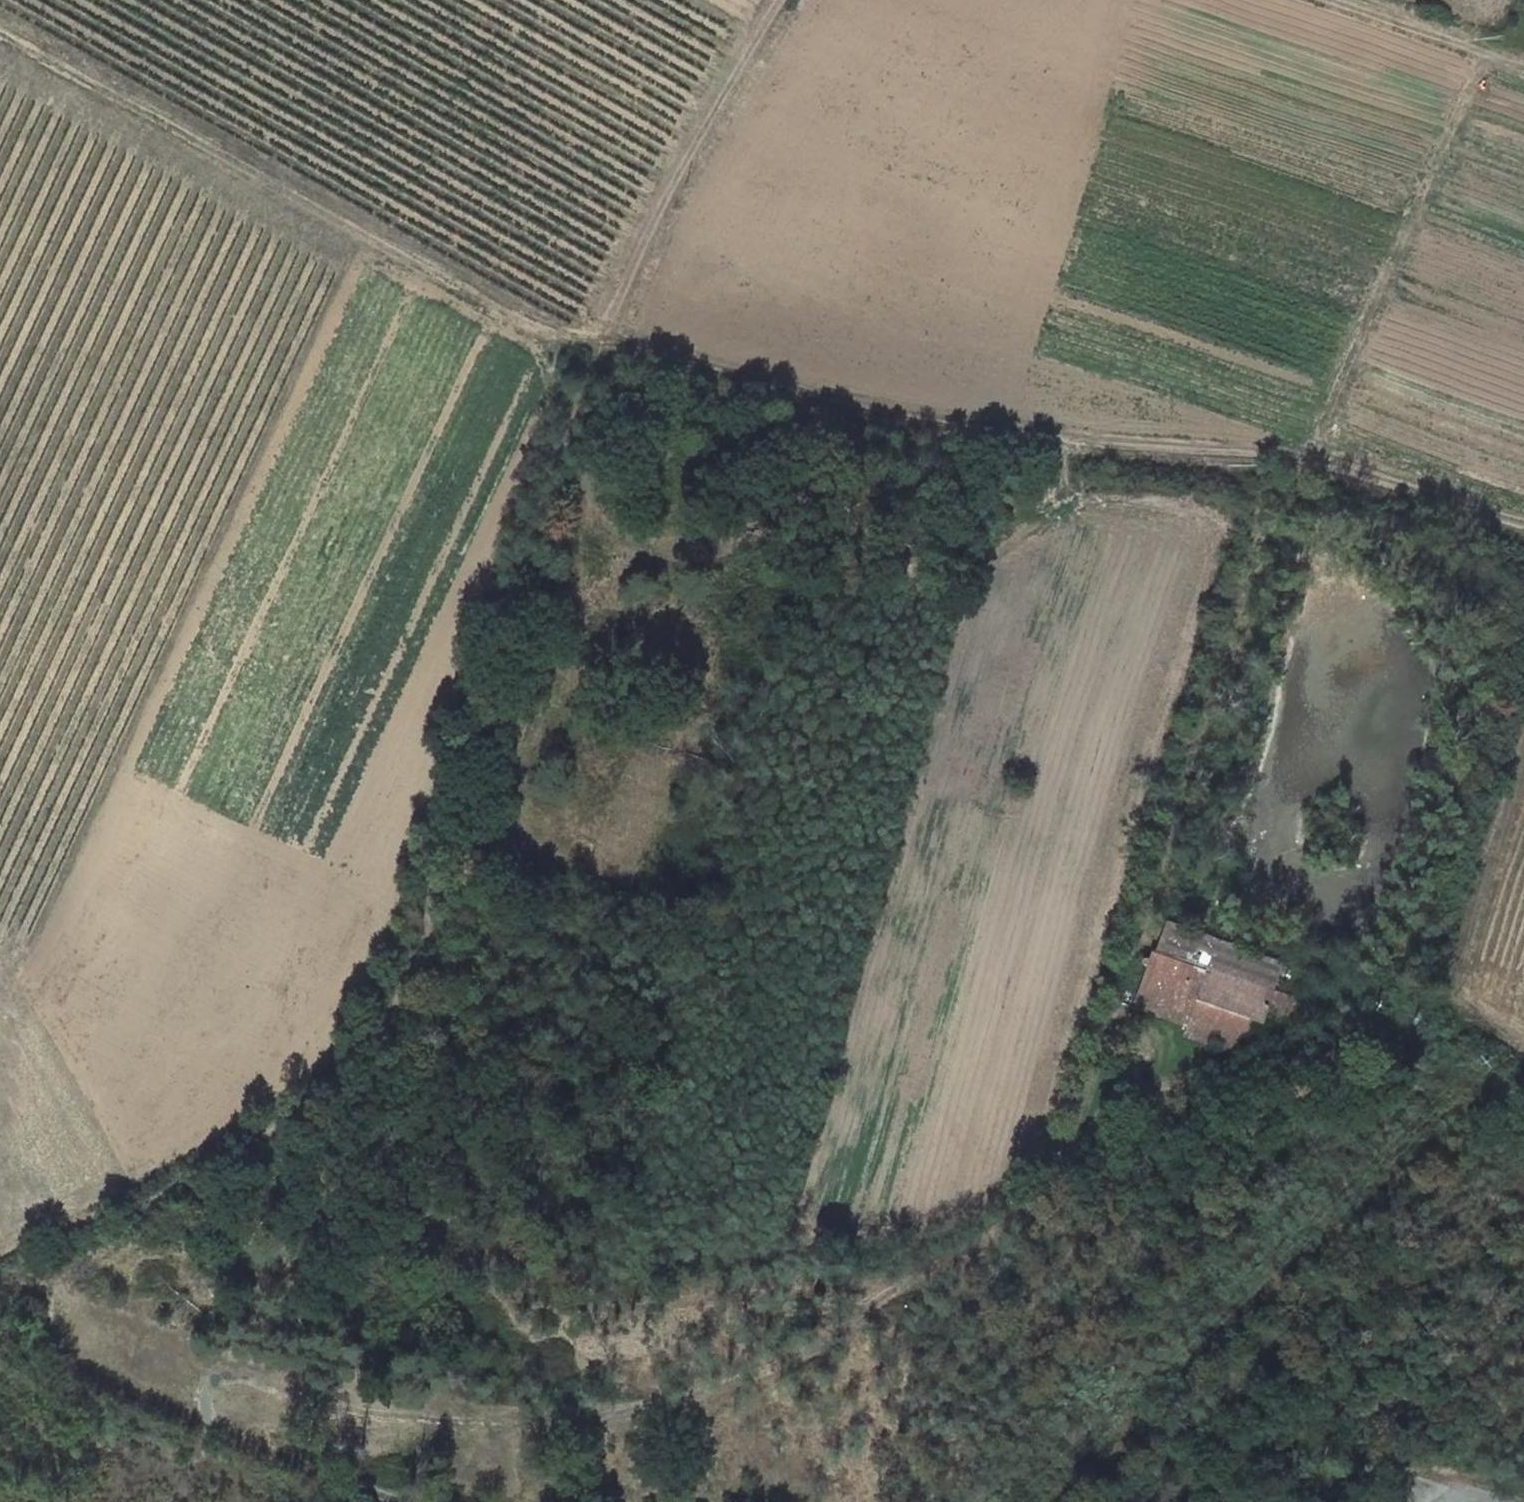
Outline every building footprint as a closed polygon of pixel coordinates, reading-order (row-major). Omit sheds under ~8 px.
[(1171,921),(1141,1005),(1192,1023),(1187,1036),(1242,1056),(1250,1033),(1275,1042),(1293,994),(1275,988),(1285,961),(1171,921)]
